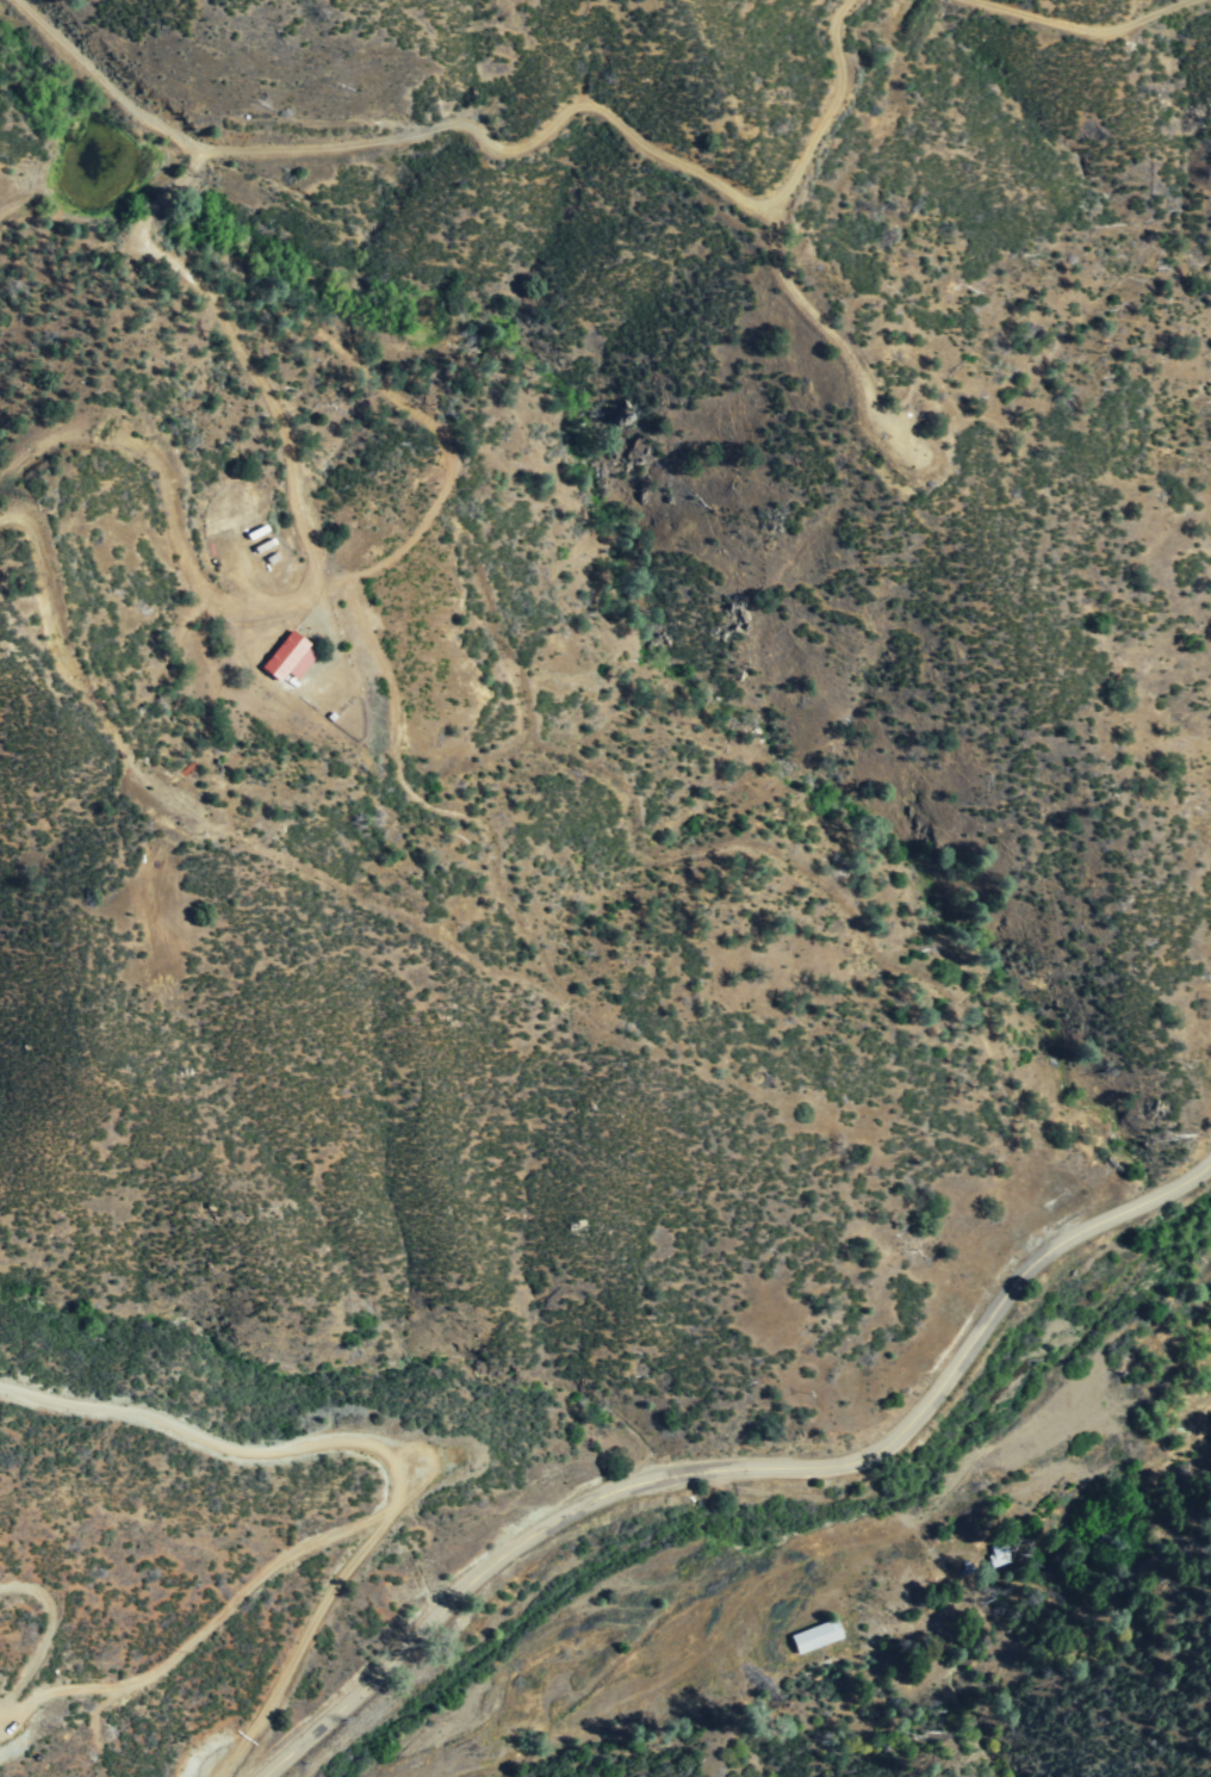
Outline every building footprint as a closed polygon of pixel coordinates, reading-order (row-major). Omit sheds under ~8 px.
[(288,674),(296,681),(317,656),(291,633),(262,667),(280,683),(288,674)] [(994,1569),(1015,1563),(1008,1541),(988,1547),(994,1569)] [(797,1656),(842,1638),(835,1618),(789,1636),(797,1656)]
